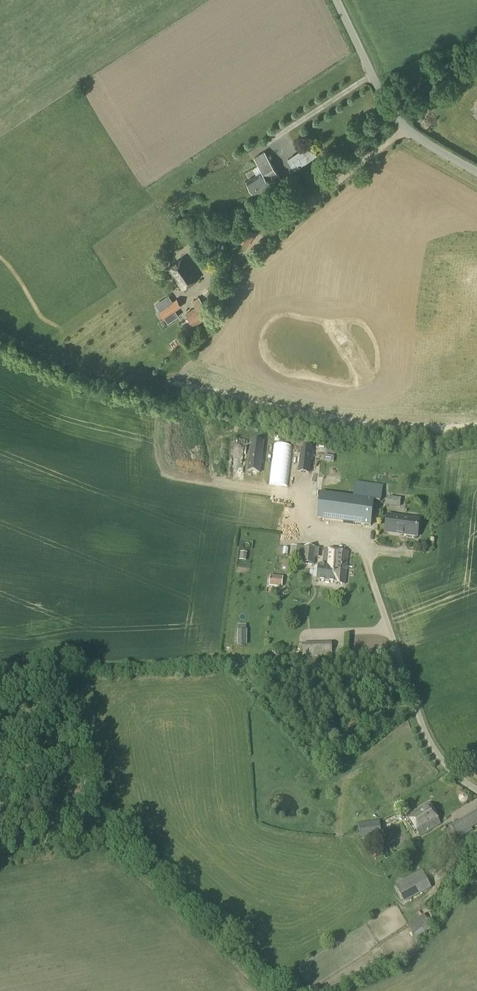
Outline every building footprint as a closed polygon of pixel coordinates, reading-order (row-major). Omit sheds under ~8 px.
[(295,170),(317,155),(310,144),(287,160),(295,170)] [(271,184),(280,178),(265,152),(255,158),(263,172),(247,182),(253,193),(270,183),(271,184)] [(247,247),(255,235),(243,228),(236,239),(247,247)] [(155,232),(159,242),(167,239),(163,229),(155,232)] [(147,243),(156,238),(154,234),(145,239),(147,243)] [(183,290),(200,277),(184,257),(165,271),(176,284),(177,283),(183,290)] [(206,323),(214,317),(199,297),(192,302),(195,307),(185,314),(195,326),(204,320),(206,323)] [(175,311),(182,306),(177,299),(158,312),(163,319),(164,318),(168,323),(179,316),(175,311)] [(173,337),(167,342),(173,348),(178,344),(173,337)] [(320,437),(312,442),(318,453),(327,449),(320,437)] [(259,474),(263,442),(250,440),(247,472),(259,474)] [(309,475),(312,447),(301,446),(297,473),(309,475)] [(381,502),(383,486),(355,482),(353,497),(320,493),(317,520),(370,527),(374,501),(381,502)] [(399,508),(400,499),(386,497),(385,506),(399,508)] [(417,537),(419,520),(388,516),(386,533),(417,537)] [(122,530),(123,540),(133,539),(132,529),(122,530)] [(314,566),(316,549),(304,547),(302,564),(314,566)] [(344,585),(348,553),(325,550),(323,567),(319,566),(317,581),(344,585)] [(227,569),(284,573),(285,555),(228,551),(227,569)] [(273,588),(285,587),(285,580),(273,580),(273,588)] [(303,655),(317,655),(317,645),(303,645),(303,655)] [(420,836),(441,824),(429,804),(408,816),(420,836)] [(476,824),(476,814),(476,812),(451,826),(457,836),(476,824)] [(359,825),(361,839),(382,836),(380,822),(359,825)] [(404,903),(431,888),(422,871),(395,885),(404,903)] [(417,940),(433,928),(426,919),(410,930),(417,940)]
